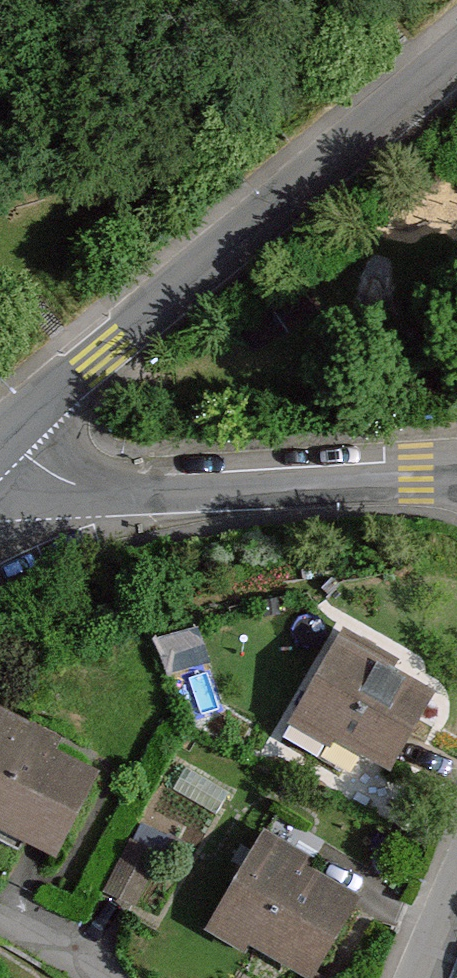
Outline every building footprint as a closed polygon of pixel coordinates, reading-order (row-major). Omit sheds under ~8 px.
[(317,622),(266,726),(310,748),(317,734),(382,766),(421,687),(378,666),(383,655),(317,622)] [(44,843),(83,764),(40,743),(46,732),(0,709),(0,821),(44,843)] [(246,825),(190,927),(237,953),(245,938),(304,971),(347,895),(302,870),(308,859),(246,825)]
